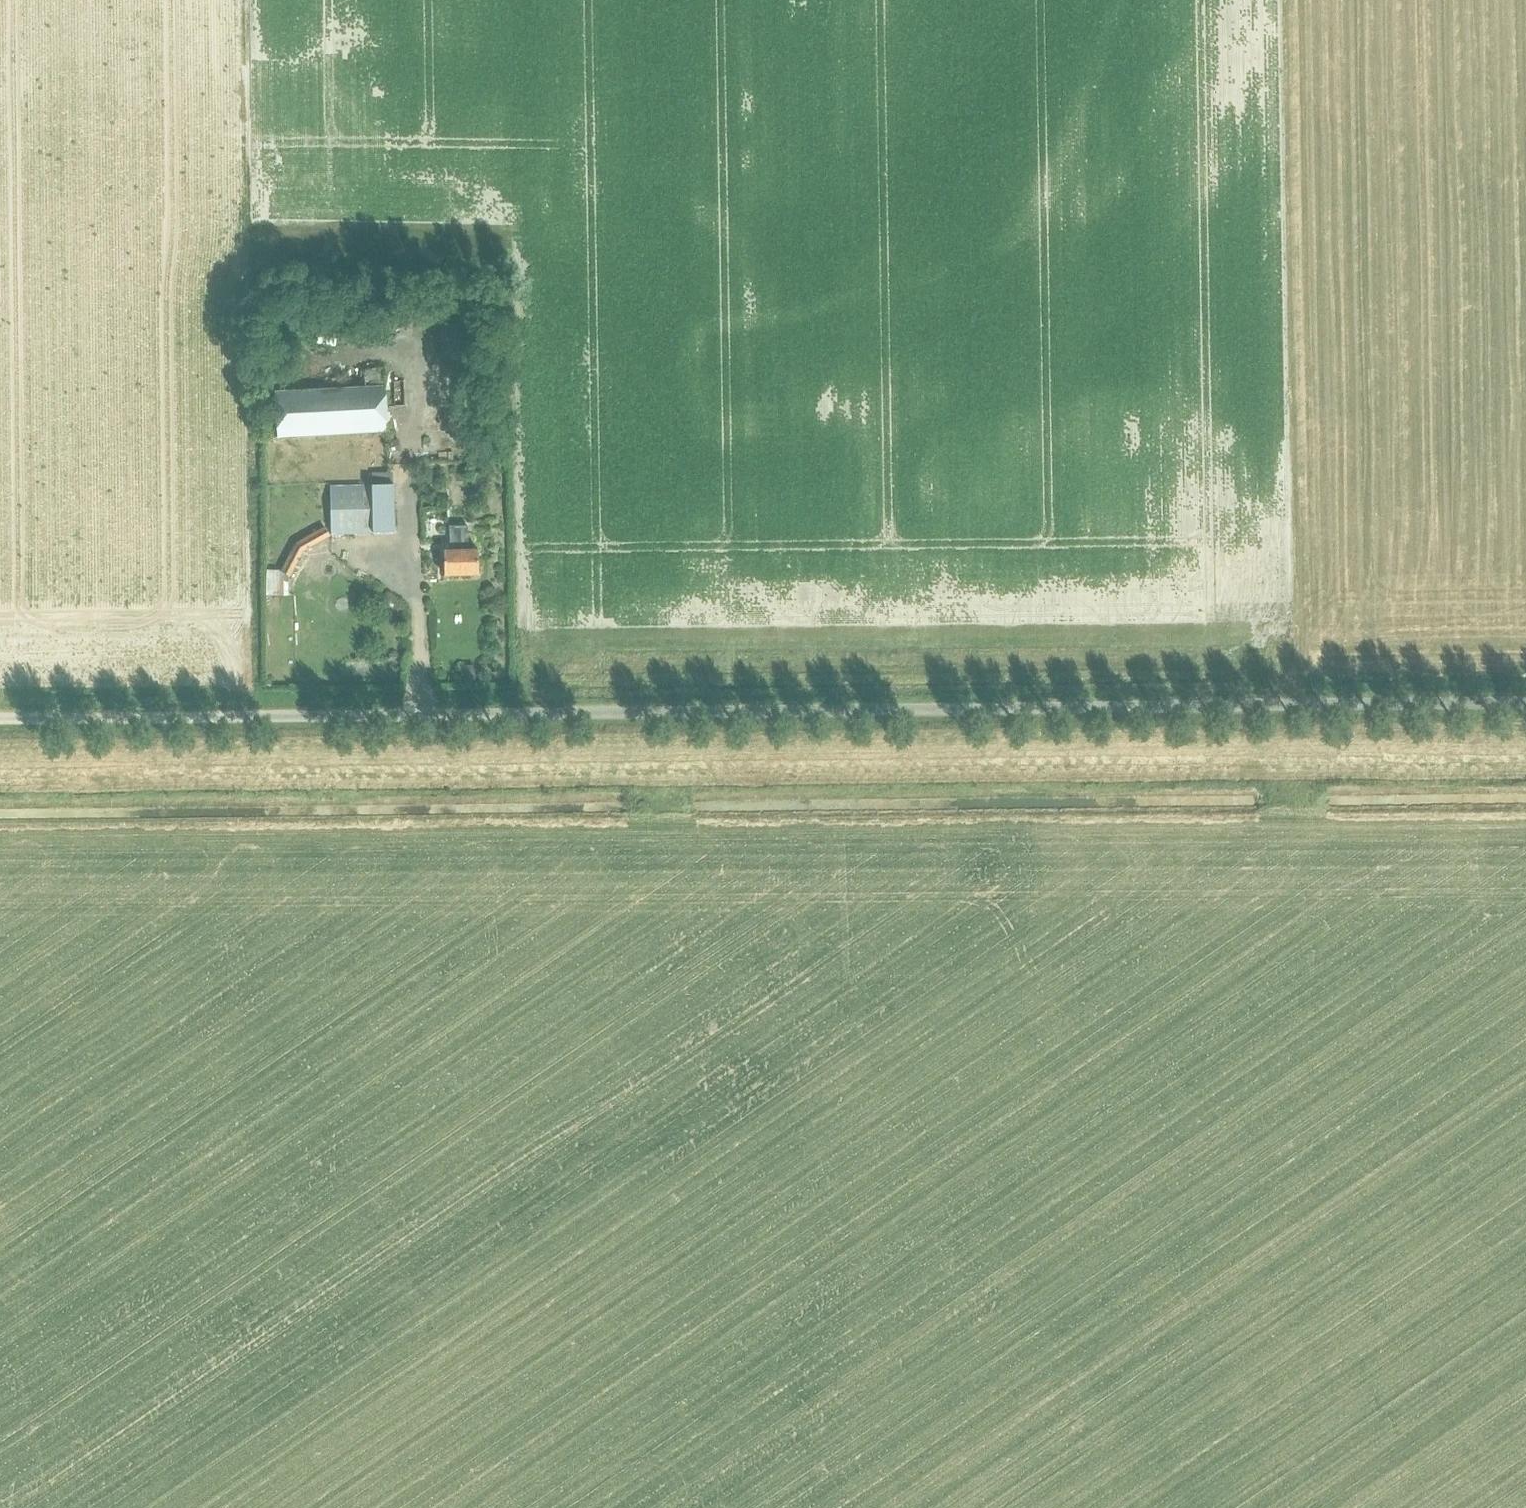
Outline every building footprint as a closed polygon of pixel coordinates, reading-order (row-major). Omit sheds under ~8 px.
[(365,371),(366,388),(274,393),(276,437),(389,431),(386,387),(386,370),(365,371)] [(330,486),(332,534),(395,532),(394,484),(330,486)] [(444,551),(445,575),(480,574),(479,550),(469,550),(468,526),(449,526),(450,550),(444,551)]
